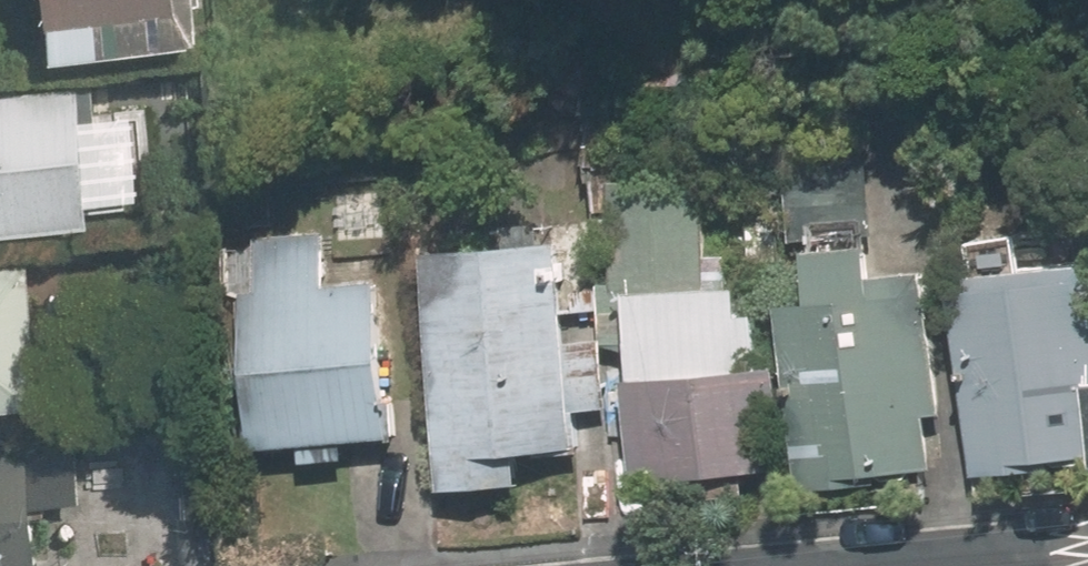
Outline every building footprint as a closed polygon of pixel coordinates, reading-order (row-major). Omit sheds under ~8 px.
[(49,46),(66,45),(208,37),(206,0),(47,0),(49,46)] [(168,97),(101,101),(100,87),(0,93),(0,224),(93,219),(92,195),(173,190),(168,97)] [(880,154),(760,160),(764,235),(884,229),(880,154)] [(773,350),(770,307),(746,308),(744,277),(703,279),(697,179),(591,186),(600,325),(632,323),(642,483),(789,474),(781,350),(773,350)] [(324,230),(243,234),(255,441),(393,434),(384,268),(326,271),(324,230)] [(789,303),(800,481),(944,473),(940,410),(953,409),(947,318),(911,320),(907,261),(878,263),(876,236),(808,240),(812,301),(789,303)] [(560,349),(555,245),(420,251),(431,523),(611,515),(604,347),(560,349)] [(0,264),(0,392),(48,388),(37,261),(0,264)] [(963,278),(975,474),(1087,467),(1087,270),(963,278)] [(46,565),(41,505),(87,501),(81,427),(0,434),(0,565),(41,565),(46,565)]
